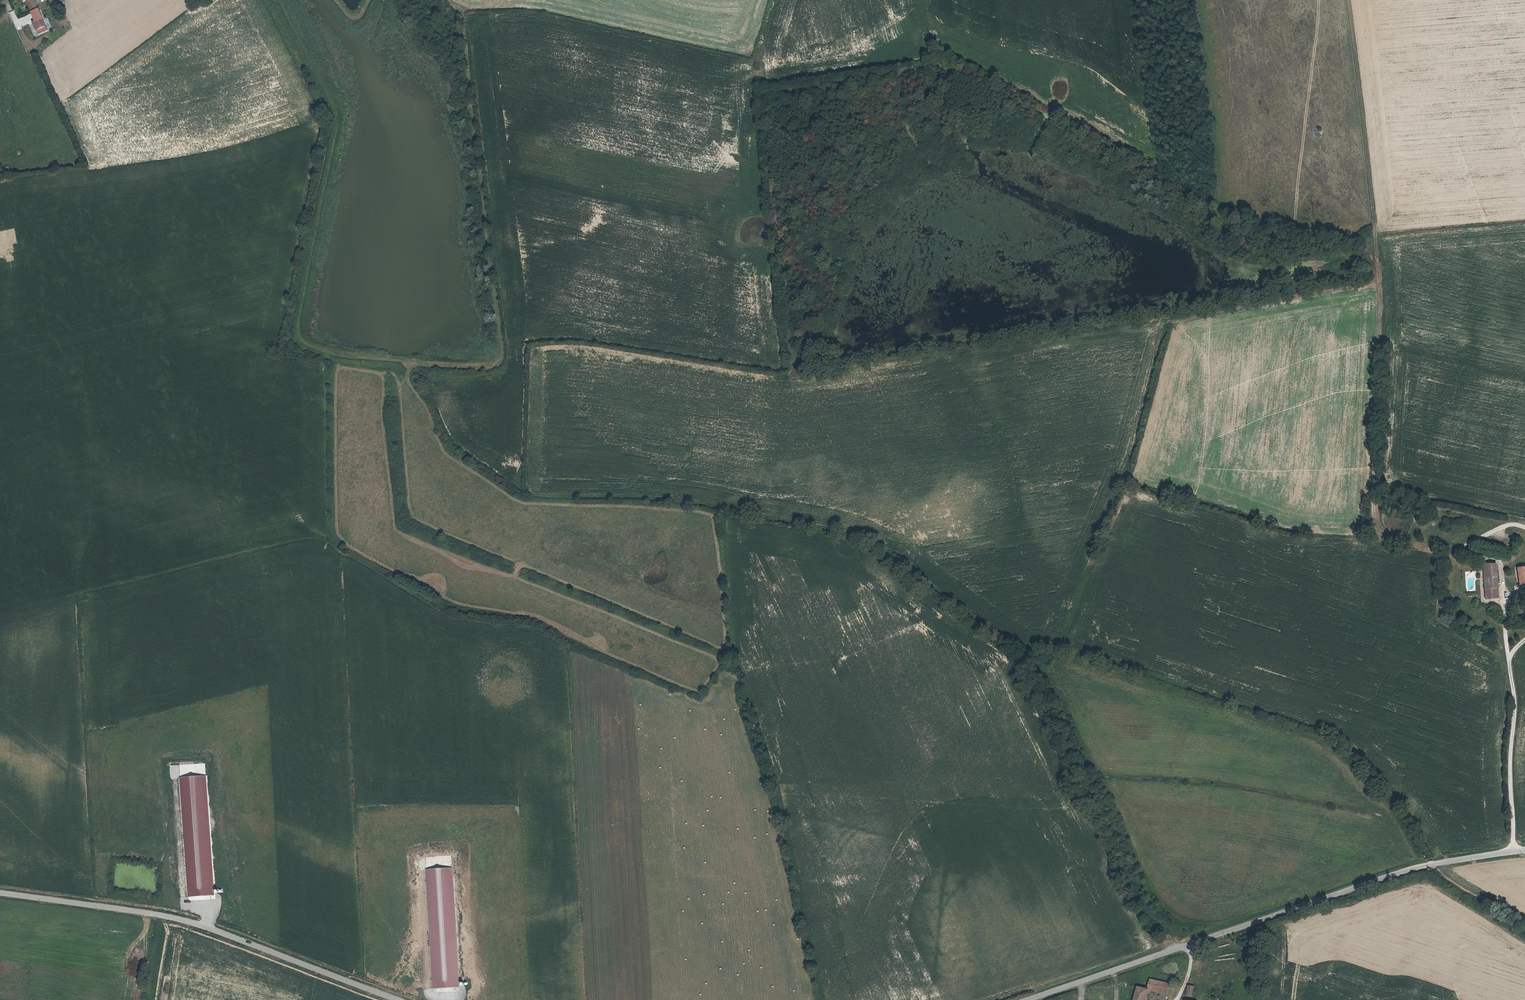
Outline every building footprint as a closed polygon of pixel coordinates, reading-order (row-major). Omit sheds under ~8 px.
[(47,29),(36,5),(30,8),(36,21),(33,22),(37,30),(40,29),(41,32),(47,29)] [(1482,588),(1494,587),(1493,565),(1479,565),(1479,572),(1482,572),(1482,588)] [(1517,567),(1519,583),(1524,583),(1524,567),(1518,567),(1517,567)] [(1494,599),(1494,587),(1482,588),(1479,588),(1478,588),(1478,598),(1494,599)] [(204,776),(179,778),(187,896),(212,894),(204,776)] [(449,868),(429,869),(436,989),(456,988),(449,868)] [(459,988),(452,868),(449,868),(456,988),(459,988)] [(433,989),(436,989),(429,869),(426,869),(433,989)] [(1142,981),(1163,988),(1166,980),(1145,973),(1142,981)] [(1141,980),(1128,977),(1123,999),(1136,999),(1141,980)]
